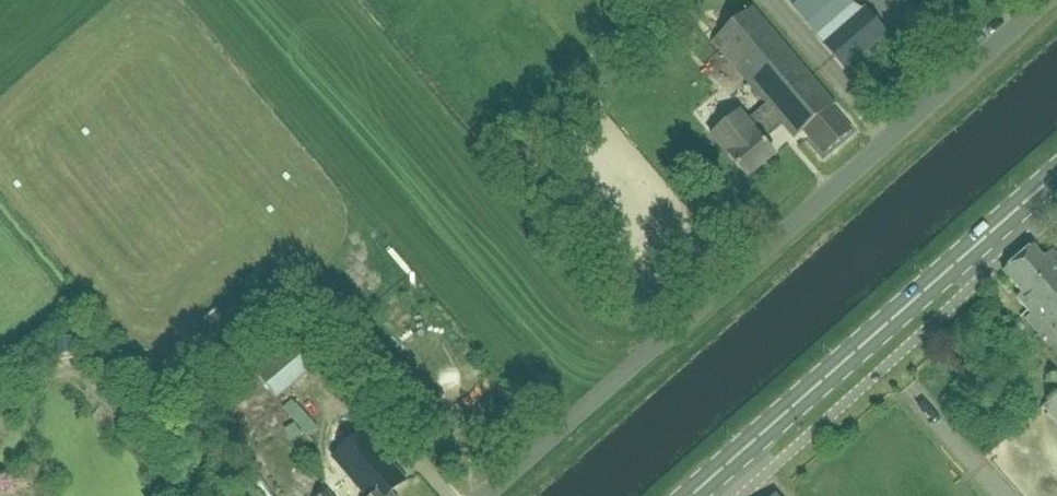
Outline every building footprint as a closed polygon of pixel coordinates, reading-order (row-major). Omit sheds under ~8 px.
[(815,36),(852,4),(848,0),(785,0),(815,36)] [(747,123),(738,113),(711,137),(747,178),(774,155),(760,138),(780,121),(795,139),(804,130),(823,152),(849,129),(831,107),(835,104),(752,8),(712,43),(766,106),(747,123)] [(846,71),(885,38),(861,10),(823,43),(846,71)] [(1053,250),(1043,258),(1035,248),(1005,273),(1024,295),(1017,301),(1031,316),(1026,320),(1056,356),(1056,255),(1053,250)] [(208,323),(209,324),(228,348),(268,316),(250,293),(249,292),(208,323)] [(1018,321),(1007,329),(1014,338),(1025,329),(1018,321)] [(276,400),(318,364),(296,340),(255,375),(276,400)] [(143,348),(156,363),(165,356),(153,341),(143,348)] [(1043,409),(1056,425),(1056,396),(1043,409)] [(390,493),(404,481),(360,432),(332,458),(366,495),(393,495),(390,493)]
